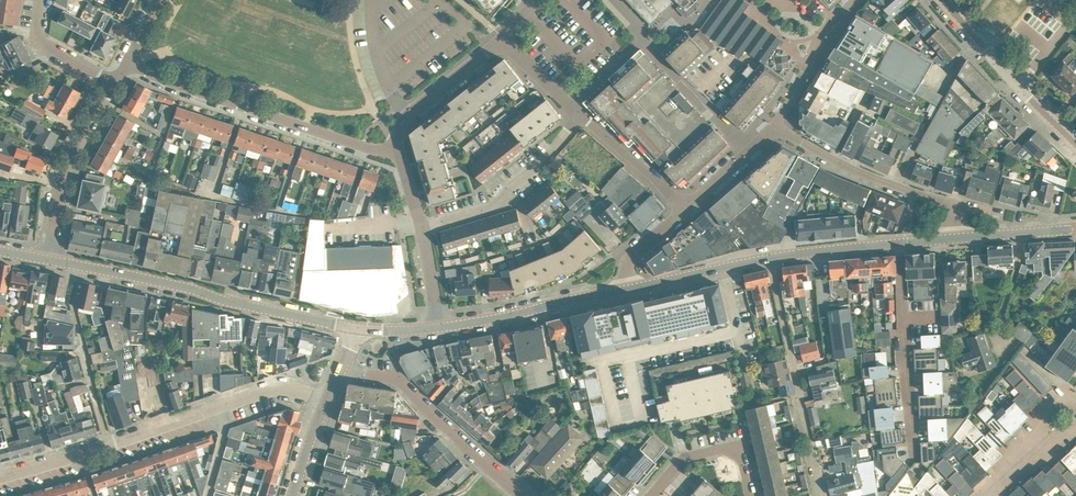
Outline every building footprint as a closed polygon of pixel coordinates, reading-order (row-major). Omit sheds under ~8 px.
[(16,25),(20,0),(0,0),(0,23),(16,25)] [(71,0),(54,0),(53,1),(66,8),(71,0)] [(136,0),(114,0),(119,3),(115,11),(127,17),(136,0)] [(494,16),(507,0),(475,0),(494,16)] [(651,24),(676,0),(628,0),(651,24)] [(681,4),(681,9),(686,14),(690,15),(693,12),(697,0),(685,0),(681,4)] [(701,30),(720,44),(742,14),(744,12),(748,6),(739,0),(722,0),(701,30)] [(906,0),(874,0),(879,6),(881,4),(887,11),(884,14),(889,21),(892,18),(901,11),(898,7),(906,0)] [(88,2),(84,10),(89,13),(93,5),(88,2)] [(931,22),(918,7),(902,22),(910,31),(912,29),(916,34),(921,31),(931,23),(931,22)] [(73,30),(80,19),(63,10),(57,22),(73,30)] [(875,25),(878,19),(866,11),(862,17),(875,25)] [(116,37),(112,35),(120,21),(110,16),(105,13),(104,13),(103,13),(103,14),(96,27),(100,29),(96,36),(89,51),(105,59),(116,37)] [(742,14),(720,44),(730,51),(751,21),(742,14)] [(921,83),(933,62),(921,55),(922,53),(907,43),(893,35),(886,31),(875,25),(862,17),(857,14),(850,23),(852,24),(849,29),(848,28),(836,47),(835,47),(859,61),(869,66),(916,94),(921,83)] [(882,27),(886,31),(893,35),(901,28),(892,18),(889,21),(882,27)] [(96,36),(100,29),(96,27),(80,19),(73,30),(90,39),(92,34),(96,36)] [(751,21),(730,51),(739,58),(745,50),(761,28),(751,21)] [(959,52),(938,29),(937,30),(931,23),(921,31),(916,34),(907,43),(922,53),(950,69),(960,54),(959,52)] [(761,28),(745,50),(763,63),(764,64),(778,46),(779,44),(780,42),(761,28)] [(685,77),(720,44),(701,30),(694,33),(693,32),(689,32),(664,55),(685,77)] [(18,35),(6,41),(2,33),(0,34),(0,45),(0,59),(24,47),(18,35)] [(1065,45),(1060,51),(1065,55),(1070,50),(1065,45)] [(778,46),(764,64),(783,77),(796,60),(778,46)] [(24,47),(0,59),(0,67),(4,65),(6,69),(9,70),(14,68),(17,74),(33,66),(24,47)] [(916,94),(869,66),(859,61),(835,47),(829,57),(828,58),(843,66),(863,77),(911,102),(916,94)] [(731,146),(721,135),(644,52),(587,106),(605,126),(611,121),(629,140),(634,136),(678,184),(684,184),(689,180),(691,183),(731,146)] [(1074,71),(1068,66),(1075,58),(1069,52),(1058,65),(1050,74),(1054,77),(1053,79),(1060,86),(1074,71)] [(911,102),(863,77),(843,66),(828,58),(821,70),(820,71),(821,71),(866,91),(875,95),(886,100),(915,113),(919,106),(911,102)] [(511,86),(521,79),(505,59),(481,77),(497,97),(506,91),(514,101),(520,97),(511,86)] [(958,133),(980,111),(991,101),(998,94),(999,93),(978,72),(967,60),(965,61),(951,87),(946,97),(940,107),(915,151),(921,154),(927,157),(931,159),(943,165),(956,141),(960,134),(958,133)] [(742,128),(768,98),(771,100),(786,79),(783,77),(764,64),(763,63),(756,71),(750,65),(715,104),(742,128)] [(23,78),(36,72),(33,66),(17,74),(17,75),(23,78)] [(857,106),(866,91),(821,71),(813,84),(812,84),(800,104),(801,105),(801,126),(808,130),(806,132),(836,149),(847,128),(846,128),(850,121),(844,118),(852,103),(857,106)] [(1074,71),(1060,86),(1067,93),(1068,91),(1072,95),(1075,91),(1075,74),(1074,71)] [(497,97),(481,77),(459,95),(475,115),(497,97)] [(158,93),(151,90),(137,82),(130,95),(144,103),(148,96),(162,101),(164,95),(158,93)] [(73,106),(80,93),(64,83),(60,90),(52,86),(52,87),(45,83),(41,89),(73,106)] [(922,97),(927,86),(921,83),(916,94),(922,97)] [(928,100),(933,90),(927,86),(922,97),(928,100)] [(73,106),(41,89),(38,94),(49,100),(45,107),(66,119),(73,106)] [(934,104),(940,93),(933,90),(928,100),(934,104)] [(940,107),(946,97),(940,93),(934,104),(940,107)] [(880,114),(886,100),(875,95),(873,94),(867,108),(880,114)] [(998,128),(1016,111),(1003,97),(1002,98),(998,94),(991,101),(980,111),(958,133),(960,134),(956,141),(967,146),(974,149),(978,151),(983,143),(982,143),(984,141),(987,139),(985,137),(991,132),(996,127),(998,128)] [(140,111),(144,103),(130,95),(122,108),(137,116),(153,125),(156,120),(140,111)] [(173,105),(175,98),(164,95),(162,101),(173,105)] [(475,115),(459,95),(436,113),(452,133),(460,127),(464,132),(467,130),(470,128),(466,122),(475,115)] [(561,117),(547,99),(542,103),(538,98),(535,100),(536,101),(532,104),(531,103),(528,105),(532,110),(528,113),(543,132),(561,117)] [(40,119),(45,111),(26,100),(21,108),(40,119)] [(169,117),(172,107),(167,105),(162,114),(169,117)] [(57,134),(38,124),(40,120),(16,107),(13,113),(24,119),(21,123),(34,130),(28,139),(35,143),(36,141),(49,148),(50,146),(51,147),(53,142),(57,134)] [(185,128),(190,112),(176,107),(171,123),(166,137),(173,139),(174,134),(183,137),(185,128)] [(901,127),(907,116),(891,108),(885,119),(901,127)] [(1021,132),(1029,124),(1016,111),(998,128),(996,127),(991,132),(985,137),(987,139),(993,145),(1004,134),(1007,138),(1011,134),(1014,138),(1021,132)] [(199,132),(204,116),(190,112),(185,128),(199,132)] [(543,132),(528,113),(524,117),(521,112),(518,114),(519,115),(514,118),(511,120),(515,124),(510,128),(514,132),(525,146),(543,132)] [(859,149),(866,134),(871,124),(874,125),(876,122),(877,119),(863,112),(847,142),(842,152),(854,158),(859,149)] [(443,140),(452,133),(436,113),(411,133),(412,138),(415,148),(440,141),(443,140)] [(126,135),(134,122),(119,114),(112,127),(126,135)] [(213,137),(218,121),(204,116),(199,132),(213,137)] [(915,134),(921,123),(907,116),(901,127),(915,134)] [(229,136),(232,126),(218,121),(213,137),(222,140),(219,147),(224,149),(225,149),(227,141),(229,136)] [(877,139),(884,126),(876,122),(874,125),(871,124),(866,134),(877,139)] [(138,132),(144,135),(147,129),(141,126),(138,132)] [(119,148),(126,135),(112,127),(105,140),(119,148)] [(247,149),(253,133),(239,128),(233,144),(247,149)] [(581,133),(569,148),(578,155),(571,163),(579,170),(586,161),(585,161),(592,154),(591,153),(585,148),(592,139),(583,131),(581,133)] [(1058,152),(1036,131),(1024,144),(1046,164),(1058,152)] [(514,132),(505,139),(519,156),(522,153),(520,150),(525,146),(514,132)] [(261,153),(267,137),(253,133),(247,149),(261,153)] [(905,152),(912,140),(899,133),(893,145),(899,148),(905,152)] [(275,158),(280,142),(267,137),(261,153),(263,154),(260,161),(259,161),(257,167),(262,169),(265,162),(273,165),(275,158)] [(874,166),(880,152),(873,148),(876,141),(870,138),(865,150),(860,160),(874,166)] [(519,156),(505,139),(496,146),(508,160),(513,156),(515,158),(519,156)] [(112,161),(119,148),(105,140),(98,152),(112,161)] [(475,144),(472,140),(467,144),(470,148),(475,144)] [(1006,154),(1015,145),(1011,140),(1001,151),(1006,154)] [(445,159),(448,158),(448,156),(447,154),(446,151),(443,152),(440,141),(415,148),(424,176),(448,169),(445,159)] [(1019,141),(1015,145),(1006,154),(1009,155),(1014,157),(1024,146),(1019,141)] [(16,148),(0,142),(0,168),(10,171),(15,156),(14,156),(16,148)] [(289,162),(295,147),(280,142),(275,158),(289,162)] [(989,157),(992,147),(983,143),(978,151),(976,153),(989,157)] [(471,149),(470,148),(467,144),(463,147),(468,152),(471,149)] [(592,154),(585,161),(586,161),(593,168),(586,176),(594,183),(601,174),(607,167),(607,166),(600,161),(608,152),(599,145),(591,153),(592,154)] [(768,206),(784,178),(792,164),(797,154),(781,145),(742,179),(768,206)] [(888,173),(898,151),(899,148),(893,145),(888,155),(880,152),(874,166),(888,173)] [(135,150),(129,146),(126,152),(132,155),(135,150)] [(508,160),(496,146),(488,153),(501,169),(505,167),(503,164),(508,160)] [(968,161),(974,149),(967,146),(961,158),(968,161)] [(42,166),(44,160),(33,156),(29,155),(30,153),(16,148),(14,156),(15,156),(21,158),(18,165),(25,168),(37,172),(37,171),(40,172),(40,171),(42,171),(43,166),(42,166)] [(310,169),(315,153),(301,149),(291,178),(299,181),(304,167),(310,169)] [(147,150),(143,158),(149,162),(154,153),(147,150)] [(234,160),(237,153),(231,151),(228,158),(234,160)] [(1009,155),(1006,154),(1001,151),(997,161),(1005,164),(1009,155)] [(105,174),(112,161),(98,152),(90,165),(105,174)] [(130,160),(132,155),(126,152),(123,157),(130,160)] [(324,174),(329,158),(315,153),(310,169),(324,174)] [(501,169),(488,153),(479,160),(490,174),(496,170),(498,172),(501,169)] [(213,181),(222,156),(217,154),(213,166),(204,163),(200,177),(213,181)] [(806,197),(810,189),(808,187),(820,167),(799,155),(794,165),(788,175),(795,179),(793,184),(784,178),(768,206),(762,217),(786,231),(805,197),(806,197)] [(337,178),(343,163),(329,158),(324,174),(337,178)] [(607,167),(601,174),(609,181),(602,189),(610,196),(623,180),(616,174),(623,165),(614,158),(607,166),(607,167)] [(490,174),(479,160),(470,167),(483,184),(487,181),(485,178),(490,174)] [(929,186),(935,169),(917,162),(910,180),(928,186),(929,186)] [(347,197),(353,178),(357,167),(343,163),(337,178),(345,181),(340,195),(347,197)] [(995,195),(1001,170),(999,170),(1000,167),(987,164),(983,180),(978,199),(989,202),(992,194),(995,195)] [(288,170),(282,167),(279,174),(286,176),(288,170)] [(870,190),(836,176),(821,168),(814,182),(842,197),(864,206),(870,190)] [(363,169),(354,195),(362,198),(366,188),(373,190),(378,175),(378,174),(363,169)] [(453,187),(448,169),(424,176),(432,205),(457,197),(453,187)] [(978,199),(983,180),(972,177),(973,172),(966,170),(965,175),(962,185),(969,187),(966,196),(978,199)] [(163,174),(155,171),(151,182),(159,185),(163,174)] [(952,192),(955,182),(956,176),(940,171),(935,188),(952,192)] [(121,176),(115,172),(112,177),(118,181),(121,176)] [(1051,201),(1054,188),(1064,190),(1064,191),(1065,191),(1067,180),(1045,172),(1044,172),(1045,173),(1043,182),(1041,182),(1038,198),(1029,196),(1027,208),(1048,212),(1051,201)] [(104,177),(87,173),(85,181),(83,180),(77,207),(99,211),(101,202),(103,203),(105,194),(103,194),(104,185),(102,184),(104,177)] [(654,194),(630,173),(623,180),(610,196),(609,197),(629,216),(654,194)] [(189,176),(185,187),(194,191),(198,179),(189,176)] [(762,217),(768,206),(742,179),(710,207),(710,208),(706,212),(705,211),(705,212),(714,222),(718,218),(726,232),(733,241),(739,250),(740,249),(780,242),(786,231),(762,217)] [(327,183),(321,181),(319,188),(325,190),(327,183)] [(1028,194),(1030,187),(1021,185),(1020,188),(1011,186),(1012,183),(1005,181),(1002,190),(999,200),(999,201),(1024,207),(1028,194)] [(560,196),(556,190),(549,182),(540,189),(551,204),(560,196)] [(29,228),(22,227),(28,186),(17,184),(9,237),(27,240),(29,228)] [(236,184),(232,198),(246,202),(250,188),(236,184)] [(156,199),(158,190),(149,188),(147,197),(156,199)] [(551,204),(540,189),(531,196),(542,211),(551,204)] [(191,253),(193,244),(200,214),(203,199),(158,190),(156,199),(149,232),(142,265),(188,275),(192,254),(191,253)] [(882,215),(889,197),(873,191),(863,219),(862,220),(870,223),(874,212),(882,215)] [(631,218),(629,216),(609,197),(604,204),(600,201),(598,203),(590,193),(584,198),(583,197),(570,208),(576,215),(581,221),(594,209),(603,219),(603,220),(603,221),(604,222),(605,223),(606,223),(613,230),(618,226),(619,226),(622,224),(623,225),(630,219),(631,218)] [(640,230),(666,207),(654,194),(629,216),(631,218),(630,219),(640,230)] [(542,211),(531,196),(521,204),(533,218),(542,211)] [(894,232),(905,203),(889,197),(882,215),(891,218),(887,229),(894,232)] [(212,220),(212,219),(216,202),(203,199),(200,214),(206,215),(205,219),(206,219),(212,220)] [(347,217),(352,203),(343,200),(337,219),(347,217)] [(9,211),(11,212),(12,203),(4,202),(3,210),(0,210),(0,236),(6,237),(7,226),(9,211)] [(228,205),(218,202),(216,209),(226,211),(228,205)] [(352,203),(347,217),(356,216),(360,204),(352,202),(352,203)] [(290,203),(289,211),(296,212),(298,204),(290,203)] [(226,213),(225,218),(230,220),(231,215),(237,216),(239,207),(228,205),(226,211),(226,213)] [(249,221),(252,209),(239,206),(239,207),(237,216),(236,219),(249,221)] [(138,217),(140,210),(130,208),(128,215),(138,217)] [(522,226),(517,208),(506,212),(511,229),(522,226)] [(263,259),(265,245),(269,226),(270,220),(267,219),(267,222),(262,221),(261,228),(256,226),(259,210),(252,209),(249,221),(241,260),(240,260),(235,284),(235,285),(249,288),(251,283),(255,284),(257,271),(260,258),(263,259)] [(575,215),(570,210),(563,216),(568,222),(575,215)] [(270,220),(269,226),(276,227),(278,213),(271,212),(270,220)] [(511,229),(506,212),(495,215),(500,233),(511,229)] [(733,241),(726,232),(718,218),(714,222),(705,212),(692,222),(692,223),(705,238),(709,242),(707,244),(717,256),(739,250),(733,241)] [(285,215),(278,213),(276,227),(283,229),(284,222),(285,215)] [(820,218),(821,218),(820,213),(807,214),(807,216),(808,216),(810,239),(809,239),(809,240),(822,239),(822,238),(820,218)] [(855,215),(844,216),(845,236),(846,236),(857,235),(857,236),(858,236),(856,214),(855,214),(855,215)] [(130,262),(137,230),(140,217),(138,217),(128,215),(126,225),(106,220),(98,256),(130,262)] [(309,227),(310,219),(285,215),(284,222),(293,224),(300,225),(309,227)] [(500,233),(495,215),(484,218),(489,236),(500,233)] [(808,216),(807,216),(799,217),(799,220),(796,220),(798,240),(809,239),(810,239),(808,216)] [(845,236),(844,216),(832,217),(834,237),(833,237),(833,238),(846,237),(846,236),(845,236)] [(834,237),(832,217),(821,218),(820,218),(822,238),(833,237),(834,237)] [(489,236),(484,218),(473,222),(478,239),(489,236)] [(199,277),(210,226),(212,220),(206,219),(204,225),(200,224),(199,230),(200,231),(198,240),(196,240),(195,245),(193,244),(191,253),(192,254),(188,275),(199,277)] [(217,247),(213,246),(215,237),(218,237),(221,221),(212,219),(212,220),(210,226),(199,277),(210,280),(215,256),(217,247)] [(408,293),(400,245),(391,245),(324,248),(323,220),(310,219),(309,227),(306,246),(305,253),(305,254),(302,269),(300,286),(299,297),(299,299),(317,303),(319,303),(319,304),(332,307),(332,306),(337,307),(337,308),(350,311),(355,312),(354,312),(368,315),(370,316),(391,313),(397,312),(396,303),(402,297),(403,297),(408,293)] [(99,244),(103,227),(73,220),(70,235),(71,235),(68,249),(97,255),(99,244)] [(478,239),(473,222),(462,225),(468,243),(478,239)] [(654,274),(717,256),(707,244),(709,242),(692,223),(685,229),(685,232),(681,235),(680,233),(646,260),(648,264),(647,265),(647,266),(646,267),(647,269),(647,270),(648,270),(650,271),(651,271),(652,270),(654,274)] [(468,243),(462,225),(451,228),(457,246),(468,243)] [(553,235),(558,230),(555,227),(550,231),(548,229),(544,232),(548,237),(553,235)] [(457,246),(451,228),(440,232),(446,249),(457,246)] [(588,261),(602,249),(594,241),(585,230),(576,238),(568,229),(562,233),(570,242),(563,248),(577,271),(584,264),(586,266),(589,263),(588,261)] [(142,265),(149,232),(137,230),(130,262),(142,265)] [(240,260),(235,259),(236,251),(224,248),(226,236),(220,235),(217,247),(215,256),(223,257),(221,268),(223,269),(222,274),(224,274),(222,282),(229,284),(229,283),(235,284),(240,260)] [(577,271),(563,248),(554,252),(549,241),(543,244),(547,255),(537,259),(547,283),(563,277),(564,279),(568,277),(568,275),(577,271)] [(1035,302),(1063,266),(1065,262),(1075,248),(1075,241),(1041,243),(1042,270),(1043,274),(1026,295),(1035,302)] [(1042,270),(1041,243),(1030,243),(1031,252),(1027,253),(1028,263),(1035,262),(1035,271),(1042,270)] [(271,293),(279,247),(265,245),(263,259),(260,258),(257,271),(260,271),(257,290),(271,293)] [(300,286),(302,269),(305,254),(305,253),(306,246),(301,245),(300,253),(280,249),(275,271),(277,272),(272,293),(291,297),(291,294),(299,296),(298,297),(299,297),(300,286)] [(1014,265),(1013,245),(988,246),(989,254),(980,254),(981,264),(972,265),(973,276),(974,281),(983,280),(982,266),(990,266),(990,265),(999,265),(999,267),(1013,266),(1013,267),(1015,267),(1015,265),(1014,265)] [(547,283),(537,259),(526,263),(522,252),(515,255),(520,266),(509,270),(512,276),(516,295),(526,291),(526,294),(531,292),(530,290),(547,283)] [(922,286),(920,253),(907,253),(907,254),(906,254),(907,278),(913,278),(914,287),(922,286)] [(936,277),(934,253),(921,253),(920,253),(922,286),(930,286),(929,277),(936,277)] [(222,274),(223,269),(221,268),(223,257),(215,256),(210,280),(217,281),(222,282),(224,274),(222,274)] [(895,256),(883,257),(885,292),(887,292),(893,292),(892,276),(896,276),(895,256)] [(885,292),(883,257),(871,258),(872,286),(875,286),(876,300),(885,299),(885,292)] [(859,258),(846,259),(847,277),(852,276),(853,290),(858,290),(859,293),(861,293),(859,258)] [(868,287),(872,286),(871,258),(859,258),(861,293),(868,292),(868,287)] [(844,260),(830,261),(831,281),(830,281),(831,297),(841,296),(841,299),(849,299),(847,279),(845,279),(845,271),(844,260)] [(966,281),(966,272),(965,261),(959,262),(958,260),(949,261),(949,265),(945,265),(945,276),(946,293),(946,300),(958,299),(957,282),(966,281)] [(8,276),(10,265),(0,263),(0,304),(4,305),(6,292),(5,291),(8,276)] [(808,316),(806,289),(813,288),(812,280),(815,280),(816,279),(814,264),(814,263),(795,265),(799,296),(801,309),(802,308),(803,316),(808,316)] [(1026,274),(1029,266),(1022,264),(1019,271),(1026,274)] [(474,280),(474,275),(477,275),(476,268),(475,265),(463,267),(464,274),(464,280),(456,281),(456,282),(451,283),(452,295),(476,293),(476,282),(475,280),(474,280)] [(799,296),(795,265),(783,267),(785,281),(781,281),(783,297),(792,296),(792,297),(799,296)] [(24,305),(27,282),(29,271),(21,270),(21,269),(12,267),(10,278),(9,289),(22,291),(21,298),(19,298),(18,304),(24,305)] [(774,315),(767,285),(771,284),(768,269),(755,272),(763,304),(764,304),(767,317),(774,315)] [(38,303),(39,292),(44,293),(47,273),(31,271),(29,282),(25,316),(30,317),(31,317),(34,302),(38,303)] [(1019,271),(1015,285),(1021,287),(1026,274),(1019,271)] [(763,304),(755,272),(744,275),(748,290),(753,289),(757,305),(763,304)] [(74,324),(70,310),(53,306),(56,294),(64,296),(66,284),(64,284),(66,278),(52,275),(43,317),(74,324)] [(516,295),(512,276),(501,277),(503,299),(507,299),(507,295),(516,295)] [(503,299),(501,277),(489,278),(490,285),(491,296),(498,296),(498,299),(503,299)] [(95,303),(97,293),(97,292),(93,291),(94,285),(95,284),(94,284),(79,281),(74,300),(76,307),(93,311),(91,317),(94,326),(105,323),(104,321),(105,321),(101,307),(94,306),(95,303)] [(643,299),(573,316),(583,357),(653,340),(652,338),(728,320),(720,284),(644,302),(643,299)] [(136,380),(129,342),(127,328),(125,314),(131,312),(131,306),(124,305),(127,291),(108,287),(106,293),(105,295),(106,295),(104,303),(112,305),(109,319),(105,321),(104,321),(105,323),(109,335),(98,339),(102,352),(106,351),(108,360),(115,359),(117,367),(119,380),(120,386),(121,393),(124,401),(139,399),(136,383),(136,381),(136,380)] [(142,343),(143,309),(144,306),(146,296),(147,295),(127,291),(124,305),(131,306),(131,312),(125,314),(127,328),(129,342),(142,343)] [(946,293),(941,294),(942,313),(942,314),(956,313),(956,300),(946,300),(946,293)] [(161,321),(163,311),(165,300),(151,297),(148,307),(146,318),(150,318),(149,322),(155,323),(154,327),(161,329),(162,321),(161,321)] [(894,311),(894,299),(885,299),(886,311),(894,311)] [(193,359),(191,308),(191,306),(190,306),(189,305),(168,300),(163,321),(182,325),(183,360),(192,359),(193,359)] [(763,307),(757,308),(758,316),(765,315),(763,307)] [(850,307),(828,310),(832,339),(835,358),(858,355),(850,307)] [(219,351),(219,316),(219,314),(201,310),(200,313),(192,311),(192,309),(193,309),(193,308),(191,308),(193,359),(220,357),(219,351)] [(226,316),(226,313),(219,314),(219,316),(219,351),(224,351),(230,351),(229,340),(240,339),(240,340),(241,340),(241,333),(241,317),(233,318),(233,315),(226,316)] [(256,338),(260,321),(249,318),(249,319),(242,317),(241,317),(241,333),(246,332),(244,342),(255,345),(256,338)] [(570,335),(574,334),(570,317),(558,319),(567,353),(570,352),(570,353),(574,352),(570,335)] [(567,353),(558,319),(548,322),(552,339),(556,338),(560,354),(567,353)] [(46,327),(45,327),(45,328),(45,344),(74,344),(74,335),(74,325),(47,320),(46,327)] [(1030,335),(1033,331),(1020,322),(1011,333),(1024,343),(1030,335)] [(549,357),(544,332),(543,325),(514,330),(520,363),(549,357)] [(282,346),(283,338),(284,328),(266,326),(265,336),(265,339),(259,338),(255,347),(255,350),(264,350),(264,349),(270,349),(271,345),(282,346)] [(1072,327),(1045,365),(1068,381),(1075,370),(1075,330),(1072,327)] [(309,362),(313,344),(315,344),(317,334),(301,330),(297,346),(300,347),(297,357),(287,360),(288,364),(289,364),(289,368),(309,362)] [(520,363),(514,330),(499,333),(501,344),(505,364),(511,363),(513,369),(521,367),(520,363)] [(989,353),(982,333),(970,337),(975,351),(961,356),(956,358),(960,368),(965,366),(965,367),(979,362),(982,370),(996,365),(991,352),(989,353)] [(319,359),(322,346),(334,348),(336,338),(317,334),(315,344),(313,344),(309,362),(319,359)] [(503,378),(490,380),(486,366),(496,364),(497,356),(494,345),(492,334),(470,338),(475,359),(478,366),(479,367),(483,378),(482,379),(487,392),(489,391),(493,403),(494,403),(500,401),(507,399),(505,392),(505,389),(503,378)] [(914,348),(915,360),(938,358),(937,345),(949,344),(948,341),(947,334),(923,335),(924,348),(914,348)] [(1031,337),(1026,344),(1029,348),(1035,340),(1031,337)] [(475,359),(470,338),(461,340),(447,343),(450,354),(452,360),(457,359),(457,361),(461,372),(469,369),(467,364),(470,363),(473,371),(469,372),(473,382),(482,379),(483,378),(479,367),(478,366),(475,359)] [(35,342),(22,340),(20,348),(34,350),(35,342)] [(804,363),(821,358),(816,342),(800,346),(804,363)] [(449,363),(447,355),(444,344),(433,347),(426,349),(431,358),(435,357),(438,366),(444,365),(445,367),(449,374),(445,376),(449,382),(450,380),(457,372),(451,363),(449,363)] [(283,364),(285,347),(282,346),(271,345),(270,349),(269,363),(276,364),(283,364)] [(436,382),(427,367),(432,364),(425,353),(424,350),(423,349),(410,353),(430,386),(436,382)] [(40,359),(55,359),(56,350),(40,350),(40,359)] [(108,360),(106,351),(102,352),(91,354),(93,363),(99,362),(108,360)] [(15,371),(17,354),(0,352),(0,369),(15,371)] [(877,366),(876,352),(864,353),(865,367),(877,366)] [(430,386),(410,353),(402,355),(400,359),(411,377),(433,400),(447,383),(443,377),(436,382),(430,386)] [(81,377),(76,357),(60,361),(62,367),(60,367),(60,368),(58,369),(53,375),(53,377),(53,378),(54,384),(64,381),(64,382),(81,377)] [(939,372),(938,358),(915,360),(915,371),(925,370),(925,382),(958,381),(954,371),(939,372)] [(117,367),(115,359),(108,360),(99,362),(101,370),(117,367)] [(784,396),(795,393),(787,359),(765,364),(766,369),(765,370),(764,371),(763,371),(762,373),(762,374),(763,376),(763,377),(764,377),(765,378),(766,379),(767,379),(768,379),(770,386),(781,384),(784,396)] [(837,386),(836,380),(834,369),(838,368),(836,361),(827,363),(816,366),(818,372),(809,374),(814,397),(815,401),(826,398),(824,390),(837,386)] [(289,369),(289,368),(289,364),(288,364),(283,364),(276,364),(275,374),(289,369)] [(895,377),(888,377),(887,365),(863,368),(864,378),(874,377),(876,393),(897,390),(895,377)] [(583,371),(585,377),(597,374),(596,368),(583,371)] [(180,395),(178,388),(177,389),(174,381),(191,380),(191,369),(164,371),(165,382),(168,392),(167,392),(172,409),(183,405),(180,395)] [(748,379),(746,369),(740,370),(742,381),(748,379)] [(1042,398),(1015,369),(1006,377),(1021,393),(1013,400),(1014,402),(1015,401),(1018,405),(1019,405),(1026,413),(1042,398)] [(735,392),(738,391),(737,384),(734,385),(730,370),(714,373),(714,371),(713,371),(714,374),(683,381),(682,378),(682,381),(666,385),(668,393),(655,396),(661,422),(668,421),(667,417),(673,415),(675,422),(691,418),(692,421),(692,418),(722,411),(723,414),(724,414),(723,411),(739,407),(735,392)] [(14,372),(4,375),(5,383),(15,380),(14,372)] [(462,379),(457,372),(450,380),(456,385),(462,379)] [(599,380),(597,374),(585,377),(586,383),(599,380)] [(243,384),(243,376),(235,377),(235,386),(243,384)] [(250,376),(243,376),(243,384),(243,385),(252,382),(250,376)] [(505,389),(505,392),(514,390),(511,376),(503,378),(505,389)] [(146,379),(136,381),(136,383),(139,399),(142,412),(148,410),(149,413),(163,410),(158,387),(148,389),(146,379)] [(600,386),(599,380),(586,383),(587,389),(600,386)] [(30,396),(27,381),(18,383),(22,398),(30,396)] [(961,390),(958,381),(925,382),(926,394),(919,395),(919,406),(943,405),(942,391),(961,390)] [(66,388),(64,382),(55,384),(56,390),(66,388)] [(97,435),(92,418),(90,411),(85,413),(79,394),(88,391),(87,384),(76,385),(69,387),(70,389),(77,411),(85,438),(97,435)] [(362,409),(366,386),(350,384),(348,394),(347,394),(343,406),(346,406),(357,408),(362,409)] [(43,385),(31,388),(35,405),(47,402),(43,385)] [(382,388),(366,386),(362,409),(378,411),(382,388)] [(602,392),(600,386),(587,389),(589,395),(602,392)] [(418,414),(398,392),(397,392),(397,391),(382,388),(378,411),(393,413),(412,415),(417,416),(418,414)] [(456,400),(452,397),(457,392),(453,388),(438,404),(446,411),(456,400)] [(589,399),(586,388),(570,391),(573,402),(589,399)] [(85,438),(77,411),(70,389),(63,391),(69,410),(71,417),(73,416),(75,422),(69,424),(75,441),(85,438)] [(998,394),(992,389),(989,393),(995,397),(998,394)] [(898,404),(897,390),(876,393),(878,409),(868,410),(869,419),(893,417),(892,405),(898,404)] [(489,391),(487,392),(479,395),(480,400),(482,406),(493,403),(489,391)] [(603,398),(602,392),(589,395),(590,401),(603,398)] [(116,428),(131,423),(120,393),(105,399),(110,413),(112,419),(113,419),(116,428)] [(995,397),(989,393),(986,397),(992,401),(995,397)] [(464,407),(460,404),(465,398),(461,394),(456,400),(446,411),(454,418),(464,407)] [(468,411),(473,405),(480,400),(479,395),(467,403),(464,407),(454,418),(464,426),(473,415),(468,411)] [(523,415),(537,399),(532,395),(518,411),(523,415)] [(814,397),(805,400),(806,406),(816,404),(815,401),(814,397)] [(591,407),(604,404),(603,398),(590,401),(591,407)] [(65,411),(64,411),(59,412),(54,399),(47,402),(52,415),(55,414),(63,445),(75,441),(69,424),(65,411)] [(588,400),(581,401),(582,408),(582,409),(590,407),(588,400)] [(1029,417),(1026,413),(1019,405),(1018,405),(1015,401),(1014,402),(1006,410),(1007,411),(1020,424),(1021,425),(1029,417)] [(606,411),(604,404),(591,407),(593,413),(606,411)] [(747,409),(750,421),(769,416),(766,404),(747,409)] [(943,419),(942,405),(919,406),(919,417),(929,417),(930,429),(959,428),(966,418),(943,419)] [(998,419),(999,418),(986,405),(977,413),(992,429),(985,436),(984,436),(997,449),(1013,434),(1012,433),(998,419)] [(392,422),(393,413),(378,411),(362,409),(357,408),(346,406),(343,406),(338,421),(351,425),(360,427),(378,430),(380,420),(392,422)] [(301,422),(296,420),(299,412),(286,408),(259,417),(260,422),(277,427),(293,432),(297,433),(301,422)] [(508,412),(505,414),(511,419),(515,414),(513,408),(508,412)] [(607,417),(606,411),(593,413),(594,420),(607,417)] [(1007,411),(999,418),(998,419),(1012,433),(1013,434),(1022,426),(1021,425),(1020,424),(1007,411)] [(472,433),(481,422),(486,416),(481,412),(477,418),(473,415),(464,426),(472,433)] [(418,430),(420,417),(417,416),(412,415),(393,413),(392,422),(391,425),(400,427),(418,430)] [(63,445),(55,414),(52,415),(49,416),(51,422),(48,425),(50,430),(47,431),(49,438),(52,448),(63,445)] [(13,440),(8,415),(0,417),(0,419),(9,459),(22,456),(17,439),(13,440)] [(772,428),(769,416),(750,421),(753,432),(772,428)] [(31,417),(25,418),(33,453),(45,450),(41,434),(39,434),(37,433),(36,430),(34,429),(31,417)] [(609,423),(607,417),(594,420),(596,426),(609,423)] [(895,429),(893,417),(869,419),(870,429),(880,428),(882,444),(903,442),(901,428),(895,429)] [(33,453),(25,418),(15,421),(20,438),(17,439),(22,456),(33,453)] [(553,418),(544,429),(554,438),(564,427),(553,418)] [(986,469),(1002,454),(997,449),(984,436),(985,436),(968,418),(954,435),(960,442),(967,435),(981,449),(973,456),(978,462),(979,461),(986,469)] [(0,419),(0,462),(9,459),(0,419)] [(479,440),(489,429),(494,423),(489,419),(484,425),(481,422),(472,433),(479,440)] [(249,421),(233,426),(234,428),(244,430),(250,432),(252,425),(250,424),(249,421)] [(610,429),(609,423),(596,426),(597,432),(610,429)] [(568,424),(532,463),(548,478),(554,471),(551,469),(570,448),(573,450),(584,438),(568,424)] [(241,440),(244,430),(234,428),(233,426),(229,428),(227,436),(241,440)] [(293,432),(277,427),(276,432),(257,426),(255,433),(259,434),(264,435),(289,444),(293,432)] [(391,426),(389,440),(396,441),(397,442),(400,427),(391,426)] [(495,438),(502,429),(497,426),(492,432),(489,429),(479,440),(487,447),(495,438)] [(417,435),(418,430),(400,427),(399,433),(401,434),(417,435)] [(774,439),(772,428),(753,432),(755,444),(774,439)] [(947,444),(959,428),(930,429),(930,441),(921,441),(922,463),(928,468),(936,458),(935,441),(943,441),(947,444)] [(611,435),(610,429),(597,432),(598,438),(611,435)] [(359,438),(360,436),(349,433),(348,434),(346,434),(336,431),(331,446),(336,447),(376,458),(379,444),(372,442),(359,438)] [(640,448),(631,459),(650,475),(657,467),(655,465),(657,463),(653,459),(658,454),(658,453),(666,445),(667,447),(668,446),(653,433),(646,441),(649,443),(643,450),(640,448)] [(208,474),(200,477),(195,464),(200,463),(198,456),(199,456),(196,448),(213,442),(210,434),(193,440),(182,443),(182,444),(188,459),(201,495),(202,495),(208,474)] [(416,442),(417,435),(401,434),(408,458),(416,455),(411,442),(416,442)] [(286,453),(289,444),(264,435),(263,440),(250,436),(248,442),(263,446),(270,448),(286,453)] [(973,456),(960,442),(954,435),(941,454),(944,457),(946,460),(947,459),(954,453),(967,467),(960,473),(959,474),(972,487),(972,486),(988,472),(986,469),(979,461),(978,462),(973,456)] [(238,449),(241,440),(227,436),(229,437),(226,446),(238,449)] [(841,437),(841,436),(825,438),(827,447),(842,444),(842,443),(841,437)] [(432,464),(449,448),(440,438),(422,454),(432,464)] [(522,462),(534,448),(538,443),(534,439),(530,444),(524,439),(512,453),(505,462),(514,470),(522,462)] [(777,451),(774,439),(755,444),(758,455),(777,451)] [(845,460),(848,475),(859,472),(860,471),(875,467),(874,458),(872,459),(870,453),(861,455),(859,449),(863,448),(862,443),(858,440),(852,440),(853,445),(834,449),(837,464),(840,463),(840,461),(845,460)] [(394,449),(394,459),(407,459),(403,447),(402,442),(397,442),(396,441),(397,446),(394,449)] [(183,461),(188,459),(182,444),(172,447),(180,469),(184,480),(189,478),(183,461)] [(283,464),(286,453),(270,448),(263,446),(261,451),(246,446),(245,452),(253,454),(267,458),(283,464)] [(905,462),(904,461),(902,463),(898,460),(897,446),(877,449),(879,460),(883,460),(884,470),(892,476),(886,484),(887,490),(890,493),(911,467),(905,462)] [(179,482),(178,478),(176,471),(180,469),(172,447),(162,451),(171,477),(173,480),(174,484),(179,482)] [(384,460),(376,458),(336,447),(334,454),(329,453),(325,465),(336,468),(342,470),(344,464),(359,468),(360,465),(364,466),(364,463),(382,468),(384,460)] [(1072,451),(1071,450),(1062,459),(1062,460),(1063,459),(1075,473),(1075,472),(1075,447),(1072,451)] [(447,467),(457,458),(449,448),(432,464),(437,471),(445,464),(447,467)] [(171,477),(162,451),(152,454),(158,470),(166,494),(171,492),(167,478),(171,477)] [(780,462),(777,451),(758,455),(761,467),(780,462)] [(153,472),(158,470),(152,454),(142,458),(148,473),(152,487),(158,485),(153,472)] [(283,464),(267,458),(253,454),(252,459),(246,457),(245,463),(255,466),(264,469),(280,474),(283,464)] [(960,473),(947,459),(946,460),(944,457),(941,460),(936,465),(953,484),(948,489),(953,495),(956,492),(960,495),(967,495),(974,489),(972,486),(972,487),(959,474),(960,473)] [(143,475),(148,473),(142,458),(132,461),(140,485),(142,491),(148,489),(143,475)] [(234,463),(222,459),(220,467),(232,470),(234,463)] [(650,475),(631,459),(615,476),(630,489),(631,489),(629,488),(634,481),(638,485),(641,482),(643,483),(650,475)] [(1075,472),(1075,473),(1063,459),(1062,460),(1056,466),(1055,465),(1046,473),(1047,474),(1056,485),(1058,488),(1066,481),(1075,491),(1075,473),(1075,472)] [(455,482),(468,469),(460,460),(452,468),(435,484),(440,489),(451,478),(455,482)] [(132,461),(121,465),(132,494),(133,495),(138,495),(135,487),(140,485),(132,461)] [(782,474),(780,462),(761,467),(763,478),(782,474)] [(397,464),(394,476),(404,479),(407,470),(407,469),(405,467),(397,464)] [(121,465),(111,468),(117,484),(121,495),(126,495),(127,495),(132,494),(121,465)] [(277,485),(280,474),(264,469),(255,466),(253,471),(249,470),(247,475),(261,479),(277,485)] [(412,466),(407,469),(407,470),(410,475),(416,472),(412,466)] [(229,480),(232,470),(220,467),(217,477),(229,480)] [(335,470),(325,467),(320,483),(363,495),(374,495),(377,483),(335,470)] [(875,467),(860,471),(864,486),(861,487),(863,492),(864,495),(878,495),(875,467)] [(117,484),(111,468),(101,471),(107,487),(109,494),(110,495),(121,495),(117,484)] [(1056,485),(1047,474),(1046,473),(1042,469),(1034,477),(1035,478),(1034,478),(1046,491),(1047,493),(1056,485)] [(104,495),(109,494),(107,487),(101,471),(91,475),(94,485),(98,495),(104,495)] [(860,471),(859,472),(848,475),(827,481),(831,495),(833,494),(833,495),(848,495),(849,495),(847,489),(858,486),(859,488),(861,487),(864,486),(860,471)] [(915,488),(914,489),(919,495),(920,495),(927,488),(934,495),(951,495),(927,471),(915,488)] [(920,495),(919,495),(914,489),(915,488),(908,472),(889,495),(890,495),(901,495),(903,494),(904,495),(921,495),(920,495)] [(785,486),(782,474),(763,478),(766,490),(785,486)] [(274,494),(277,485),(261,479),(247,475),(244,485),(274,494)] [(1034,478),(1035,478),(1034,477),(1032,475),(1023,483),(1024,484),(1024,485),(1034,495),(1041,495),(1046,491),(1034,478)] [(630,489),(615,476),(600,494),(602,495),(624,495),(622,495),(628,488),(630,490),(630,489)] [(716,488),(702,476),(690,489),(698,495),(709,495),(716,488)] [(89,493),(85,477),(74,480),(78,495),(85,495),(84,495),(89,493)] [(226,491),(229,480),(217,477),(214,488),(224,491),(226,491)] [(74,480),(64,483),(67,495),(78,495),(74,480)] [(64,483),(53,486),(56,495),(67,495),(64,483)] [(1024,485),(1024,484),(1023,483),(1010,495),(1034,495),(1024,485)] [(274,494),(244,485),(241,495),(244,495),(274,495),(274,494)] [(53,486),(43,489),(45,495),(56,495),(53,486)] [(785,486),(766,490),(767,495),(788,495),(785,486)] [(716,488),(709,495),(725,495),(716,488)]
